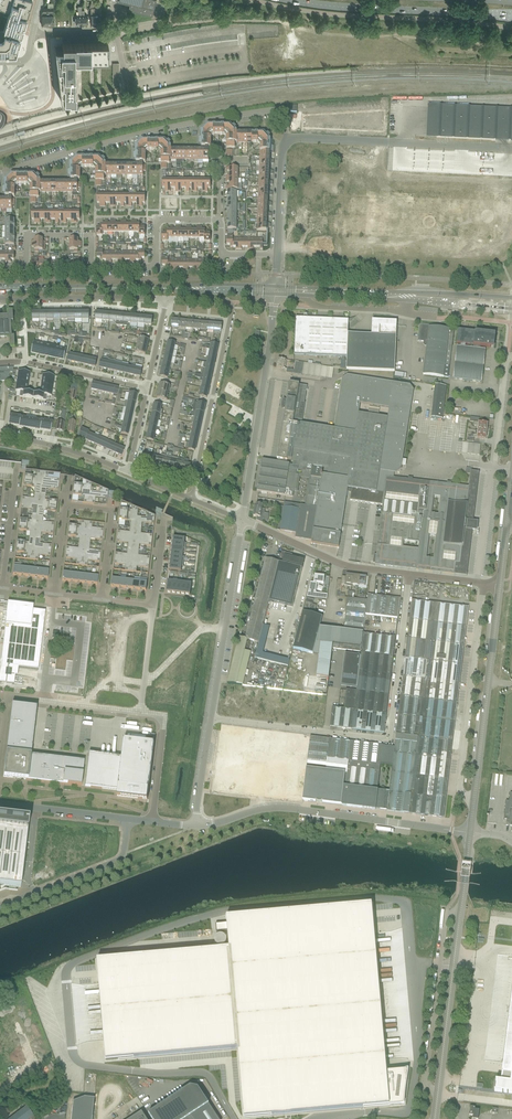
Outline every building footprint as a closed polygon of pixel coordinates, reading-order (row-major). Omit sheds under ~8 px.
[(6,54),(6,53),(15,52),(17,44),(19,45),(21,36),(20,36),(20,35),(21,35),(24,27),(22,26),(23,25),(24,25),(27,17),(25,17),(26,16),(27,16),(30,8),(28,7),(29,6),(30,6),(32,0),(0,0),(0,6),(1,6),(0,8),(8,10),(7,12),(9,12),(9,13),(7,20),(8,21),(8,22),(6,22),(4,30),(5,30),(5,32),(3,31),(0,33),(0,54),(6,54)] [(90,7),(91,7),(91,24),(98,24),(98,15),(95,15),(94,8),(93,8),(95,0),(92,0),(90,7)] [(130,3),(129,10),(152,16),(156,0),(119,0),(119,2),(122,3),(122,1),(130,3)] [(76,100),(76,63),(76,60),(108,59),(108,51),(107,51),(107,43),(108,43),(63,43),(63,47),(56,48),(55,46),(57,66),(57,67),(61,101),(62,101),(62,100),(69,100),(69,101),(76,100)] [(16,90),(20,106),(32,102),(32,99),(30,100),(27,92),(28,92),(26,87),(16,90)] [(431,107),(430,130),(437,130),(436,138),(511,141),(511,111),(431,107)] [(208,160),(208,156),(208,154),(208,152),(208,150),(208,148),(211,148),(211,137),(213,135),(224,135),(226,138),(226,143),(235,143),(236,143),(237,133),(237,131),(235,129),(236,128),(234,126),(232,127),(230,125),(230,124),(224,124),(224,126),(222,126),(220,126),(218,126),(215,125),(213,125),(213,124),(207,124),(205,125),(206,126),(204,128),(202,130),(201,129),(200,131),(200,137),(201,137),(201,140),(201,142),(200,142),(200,143),(200,146),(198,146),(198,149),(198,160),(203,160),(208,160)] [(270,136),(268,134),(266,135),(264,133),(264,132),(258,132),(258,133),(256,133),(253,133),(253,143),(258,143),(260,146),(260,151),(270,151),(270,149),(270,146),(272,146),(272,140),(271,140),(268,138),(270,136)] [(143,171),(143,169),(143,167),(143,165),(143,163),(145,163),(145,153),(148,150),(159,150),(161,153),(161,158),(170,158),(170,160),(171,160),(171,150),(171,147),(169,145),(171,143),(168,141),(167,142),(165,140),(165,139),(159,139),(159,141),(156,141),(154,141),(152,141),(150,141),(148,141),(148,139),(141,139),(140,140),(141,142),(139,144),(137,146),(136,144),(134,146),(134,153),(136,153),(136,155),(136,157),(135,157),(135,158),(134,158),(134,161),(132,161),(132,175),(143,175),(143,171)] [(78,192),(78,188),(78,186),(78,184),(78,182),(78,180),(80,180),(80,170),(83,167),(93,167),(96,170),(96,175),(104,175),(106,175),(106,165),(106,163),(104,161),(105,160),(103,158),(102,159),(99,157),(99,156),(93,156),(93,158),(91,158),(89,158),(87,158),(85,158),(83,158),(83,156),(76,156),(74,158),(75,159),(74,161),(72,163),(70,161),(69,163),(69,170),(70,170),(70,172),(70,174),(69,174),(69,175),(69,178),(68,178),(67,178),(67,192),(78,192)] [(12,203),(12,201),(12,199),(12,197),(14,197),(15,197),(15,187),(17,184),(28,184),(30,187),(30,192),(39,192),(40,192),(40,182),(40,180),(41,180),(39,178),(40,177),(38,175),(36,176),(34,174),(34,173),(28,173),(28,175),(26,175),(24,175),(22,175),(19,175),(17,175),(17,173),(11,173),(9,175),(10,176),(8,178),(6,180),(5,178),(4,180),(4,187),(5,187),(5,189),(5,191),(4,191),(4,192),(3,192),(3,195),(2,195),(1,195),(1,209),(6,209),(12,209),(12,205),(12,203)] [(31,244),(31,247),(34,247),(34,250),(35,250),(35,252),(38,252),(38,250),(45,250),(45,244),(43,244),(31,244)] [(81,247),(81,245),(70,245),(70,250),(74,250),(74,253),(77,253),(77,250),(78,250),(78,247),(81,247)] [(14,321),(13,311),(9,312),(9,316),(8,316),(9,316),(0,316),(0,338),(10,337),(10,347),(15,347),(14,337),(13,337),(13,331),(12,322),(14,321)] [(123,326),(124,315),(117,314),(116,322),(116,325),(119,326),(123,326)] [(130,323),(131,316),(124,315),(123,326),(127,326),(127,323),(130,323)] [(394,372),(396,336),(372,335),(348,334),(348,332),(344,328),(348,325),(349,320),(318,318),(307,318),(307,317),(304,317),(304,318),(296,317),(294,355),(326,356),(347,358),(346,370),(394,372)] [(396,336),(396,326),(397,322),(384,321),(384,320),(385,320),(385,319),(380,319),(381,319),(381,321),(372,321),(372,335),(396,336)] [(178,336),(177,339),(185,340),(185,334),(185,331),(186,331),(186,328),(186,321),(179,320),(178,330),(182,330),(181,336),(178,336)] [(439,328),(423,326),(422,326),(421,326),(420,327),(420,328),(418,341),(424,342),(424,345),(425,346),(426,346),(423,375),(436,377),(448,378),(453,335),(454,329),(441,328),(441,327),(439,327),(439,328)] [(480,347),(491,348),(494,348),(496,334),(458,330),(457,344),(473,346),(473,348),(457,346),(453,379),(481,382),(485,350),(480,349),(480,347)] [(145,354),(148,340),(139,338),(138,338),(138,339),(139,339),(136,352),(135,352),(136,353),(139,353),(145,354)] [(34,341),(31,353),(38,354),(40,343),(34,341)] [(40,343),(38,354),(44,356),(47,344),(40,343)] [(47,344),(44,356),(51,357),(53,346),(47,344)] [(53,346),(51,357),(57,359),(60,347),(53,346)] [(60,347),(57,359),(64,360),(67,348),(60,347)] [(172,357),(173,350),(167,348),(165,356),(172,357)] [(75,362),(76,355),(69,354),(68,361),(75,362)] [(81,364),(83,357),(76,355),(75,362),(81,364)] [(95,367),(97,357),(90,355),(90,358),(88,365),(95,367)] [(170,364),(172,357),(165,356),(164,363),(170,364)] [(90,358),(83,357),(81,364),(88,365),(90,358)] [(106,369),(108,362),(109,358),(102,357),(101,361),(99,368),(106,369)] [(284,369),(285,360),(278,359),(276,368),(280,368),(280,369),(281,369),(284,369)] [(113,371),(115,364),(108,362),(106,369),(113,371)] [(212,371),(214,364),(207,363),(204,362),(203,368),(212,371)] [(326,378),(328,367),(316,365),(295,362),(294,370),(287,369),(286,373),(302,375),(302,374),(326,378)] [(169,371),(170,364),(164,363),(162,369),(162,370),(169,371)] [(120,372),(121,365),(115,364),(113,371),(120,372)] [(127,374),(128,367),(121,365),(120,372),(127,374)] [(133,375),(135,369),(128,367),(127,374),(133,375)] [(13,368),(8,368),(7,368),(0,368),(0,381),(9,381),(8,373),(12,372),(13,368)] [(211,377),(212,371),(203,368),(201,375),(211,377)] [(140,377),(142,370),(135,369),(133,375),(140,377)] [(170,375),(171,372),(169,371),(162,370),(160,377),(167,379),(168,375),(170,375)] [(18,371),(17,377),(29,379),(30,372),(18,371)] [(211,377),(201,375),(188,373),(188,376),(195,378),(195,377),(200,379),(200,381),(203,382),(210,383),(211,377)] [(42,374),(41,381),(53,383),(54,376),(42,374)] [(385,477),(393,478),(394,474),(396,474),(401,470),(413,390),(410,385),(393,383),(347,376),(342,379),(334,429),(302,424),(305,404),(304,404),(307,386),(290,383),(287,402),(284,400),(283,401),(283,402),(282,406),(282,407),(283,408),(286,407),(278,459),(277,467),(261,464),(261,465),(262,465),(257,491),(262,492),(293,497),(294,490),(296,490),(298,476),(296,475),(297,470),(305,471),(304,476),(310,477),(306,506),(317,508),(322,472),(349,477),(347,492),(351,493),(350,500),(382,505),(385,477)] [(17,377),(16,384),(28,386),(29,379),(17,377)] [(41,381),(40,388),(52,389),(53,383),(41,381)] [(97,391),(98,384),(92,383),(90,390),(92,390),(97,391)] [(16,384),(15,391),(20,391),(27,393),(27,392),(28,386),(16,384)] [(169,386),(166,385),(160,384),(157,398),(162,399),(166,400),(167,400),(166,399),(169,387),(170,387),(170,386),(169,386)] [(435,385),(431,418),(443,419),(446,386),(435,385)] [(40,394),(39,394),(47,395),(51,396),(52,389),(40,388),(40,394)] [(208,390),(202,388),(201,388),(199,396),(207,398),(209,390),(208,390)] [(20,391),(19,397),(31,399),(32,399),(33,399),(46,401),(47,395),(39,394),(40,394),(34,393),(33,393),(32,393),(27,392),(27,393),(20,391)] [(136,395),(130,393),(129,393),(128,400),(135,401),(136,395)] [(135,403),(135,401),(128,400),(127,401),(128,401),(126,407),(133,408),(134,403),(135,403)] [(205,405),(198,403),(198,404),(194,404),(193,410),(203,413),(204,413),(205,405)] [(161,410),(162,406),(154,404),(152,413),(153,413),(159,414),(162,415),(163,410),(161,410)] [(132,415),(133,408),(126,407),(126,409),(125,413),(132,415)] [(64,424),(65,416),(66,411),(61,410),(60,415),(59,422),(56,422),(56,425),(55,425),(55,422),(53,422),(52,429),(55,430),(55,431),(63,432),(64,424)] [(202,419),(203,413),(193,410),(193,411),(192,417),(195,418),(202,419)] [(130,422),(132,415),(125,413),(125,414),(123,420),(130,422)] [(158,421),(159,414),(153,413),(151,419),(158,421)] [(73,433),(74,426),(75,422),(72,421),(72,416),(71,416),(71,414),(69,414),(68,425),(67,432),(67,433),(73,434),(73,433)] [(487,428),(487,425),(487,424),(479,423),(479,419),(470,418),(470,422),(474,423),(474,426),(478,426),(478,431),(487,432),(487,431),(488,428),(487,428)] [(156,428),(158,421),(151,419),(150,426),(156,428)] [(129,429),(130,422),(123,420),(122,427),(129,429)] [(127,435),(129,429),(122,427),(118,426),(117,429),(121,430),(120,434),(127,435)] [(159,428),(156,428),(150,426),(148,433),(155,434),(156,430),(159,431),(159,428)] [(88,432),(87,432),(82,430),(83,429),(82,428),(82,430),(81,429),(78,438),(85,441),(85,440),(88,434),(88,432)] [(467,437),(467,441),(473,442),(474,438),(486,439),(487,432),(478,431),(474,430),(474,435),(471,434),(471,437),(467,437)] [(153,441),(155,434),(148,433),(147,440),(153,441)] [(91,443),(94,436),(88,434),(85,440),(91,443)] [(100,439),(102,435),(99,434),(97,438),(94,436),(91,443),(97,445),(100,439)] [(187,436),(186,439),(190,440),(190,443),(189,443),(196,445),(198,438),(191,437),(187,436)] [(103,448),(106,442),(100,439),(97,445),(103,448)] [(112,444),(106,442),(103,448),(109,451),(112,444)] [(195,451),(196,445),(189,443),(186,442),(185,448),(188,449),(188,450),(195,451)] [(479,455),(481,444),(475,444),(468,443),(468,447),(467,454),(474,455),(479,455)] [(115,453),(118,447),(112,444),(109,451),(115,453)] [(121,456),(124,450),(118,447),(115,453),(121,456)] [(156,464),(158,458),(155,457),(156,451),(153,450),(152,453),(151,456),(150,463),(156,464)] [(150,463),(151,456),(152,453),(146,452),(146,455),(143,454),(142,461),(150,463)] [(163,466),(165,456),(165,455),(161,454),(160,458),(158,458),(156,464),(163,466)] [(169,467),(172,458),(172,457),(165,456),(163,466),(169,467)] [(169,467),(169,469),(172,470),(173,468),(176,469),(177,462),(178,459),(172,458),(169,467)] [(182,470),(184,463),(184,461),(181,460),(180,463),(177,462),(176,469),(182,470)] [(473,521),(479,475),(479,472),(477,472),(471,471),(471,470),(466,469),(465,475),(465,476),(470,477),(468,487),(427,482),(405,480),(393,478),(385,477),(382,505),(375,565),(467,576),(467,575),(467,574),(472,531),(472,530),(475,530),(475,528),(476,528),(477,528),(477,527),(478,527),(478,526),(477,526),(477,525),(476,525),(476,522),(473,522),(473,521)] [(24,475),(24,481),(41,483),(42,472),(37,471),(36,477),(24,475)] [(59,485),(59,479),(47,478),(48,472),(42,472),(41,483),(59,485)] [(338,548),(347,492),(349,477),(322,472),(317,508),(312,541),(311,544),(324,546),(338,548)] [(24,481),(23,487),(35,488),(34,493),(40,494),(41,483),(24,481)] [(86,481),(85,485),(73,484),(73,489),(90,492),(90,491),(91,483),(86,481)] [(45,495),(46,489),(58,491),(59,485),(41,483),(40,494),(45,495)] [(99,492),(90,491),(90,492),(89,504),(94,504),(95,498),(107,499),(108,491),(99,487),(99,492)] [(83,503),(89,504),(90,492),(73,489),(72,495),(84,497),(83,503)] [(34,493),(34,498),(22,497),(21,503),(39,505),(40,494),(34,493)] [(56,507),(57,501),(45,500),(45,495),(40,494),(39,505),(56,507)] [(21,503),(20,509),(32,510),(32,515),(37,516),(39,505),(21,503)] [(263,523),(264,518),(264,514),(265,509),(262,509),(262,505),(257,504),(256,508),(254,508),(253,517),(256,517),(257,517),(256,520),(260,522),(263,523)] [(43,516),(44,511),(55,513),(56,507),(39,505),(37,516),(43,516)] [(312,541),(317,508),(306,506),(300,505),(300,509),(284,507),(281,523),(278,523),(278,527),(280,527),(280,531),(296,534),(295,538),(312,541)] [(133,506),(132,510),(120,509),(120,515),(137,517),(137,516),(138,516),(138,509),(133,506)] [(142,528),(142,523),(154,524),(155,516),(147,512),(146,517),(138,516),(137,516),(137,517),(136,528),(142,528)] [(32,515),(31,520),(19,519),(18,525),(36,527),(37,516),(32,515)] [(120,515),(119,520),(131,522),(130,527),(136,528),(137,517),(120,515)] [(53,529),(54,523),(42,522),(43,516),(37,516),(36,527),(53,529)] [(68,525),(68,531),(85,533),(87,522),(81,521),(80,526),(68,525)] [(92,522),(87,522),(85,533),(103,535),(103,529),(92,528),(92,522)] [(18,525),(18,530),(30,532),(29,537),(35,538),(36,527),(18,525)] [(40,538),(41,533),(53,535),(53,529),(36,527),(35,538),(40,538)] [(130,527),(130,532),(118,531),(117,536),(135,539),(136,528),(130,527)] [(152,541),(153,535),(141,534),(142,528),(136,528),(135,539),(152,541)] [(79,538),(78,543),(84,544),(85,533),(68,531),(67,536),(79,538)] [(90,539),(102,540),(103,535),(85,533),(84,544),(90,544),(90,539)] [(117,536),(116,542),(128,544),(128,549),(133,549),(135,539),(117,536)] [(29,537),(28,542),(17,541),(16,547),(33,549),(35,538),(29,537)] [(51,545),(40,544),(40,538),(35,538),(33,549),(51,551),(51,545)] [(139,550),(140,545),(151,546),(152,541),(135,539),(133,549),(139,550)] [(78,548),(66,547),(65,552),(83,555),(84,544),(78,543),(78,548)] [(100,557),(101,551),(89,550),(90,544),(84,544),(83,555),(100,557)] [(15,552),(27,554),(26,559),(32,560),(33,549),(16,547),(15,552)] [(50,557),(51,551),(33,549),(32,560),(38,561),(38,555),(50,557)] [(115,558),(132,560),(133,549),(128,549),(127,554),(115,553),(115,558)] [(132,560),(149,563),(150,557),(138,555),(139,550),(133,549),(132,560)] [(81,566),(83,555),(65,552),(64,558),(76,560),(76,565),(81,566)] [(279,563),(269,601),(293,607),(304,561),(292,557),(292,555),(284,553),(282,564),(279,563)] [(100,557),(83,555),(81,566),(87,566),(88,561),(99,562),(100,557)] [(131,572),(132,560),(115,558),(114,564),(126,565),(125,571),(131,572)] [(259,642),(263,625),(269,601),(279,563),(279,562),(265,559),(245,639),(248,639),(259,642)] [(132,560),(131,572),(136,572),(137,567),(149,568),(149,563),(132,560)] [(12,575),(18,576),(20,576),(21,567),(19,567),(13,566),(12,575)] [(48,571),(48,570),(41,570),(40,578),(47,579),(48,571)] [(62,581),(68,582),(69,582),(70,573),(69,573),(63,572),(62,581)] [(352,587),(352,585),(353,575),(346,574),(346,578),(342,577),(342,580),(341,585),(342,585),(344,586),(345,586),(352,587)] [(316,592),(317,584),(324,584),(324,579),(324,578),(324,576),(315,575),(314,583),(311,583),(307,597),(327,599),(327,594),(316,593),(316,592)] [(90,584),(95,585),(97,585),(98,576),(91,576),(90,584)] [(111,587),(118,588),(119,579),(118,579),(112,578),(111,587)] [(140,581),(139,590),(146,591),(147,582),(140,581)] [(400,598),(368,595),(367,600),(354,598),(351,598),(348,598),(347,598),(344,630),(352,631),(363,633),(366,615),(392,618),(398,618),(400,598)] [(317,606),(312,605),(314,600),(307,598),(305,604),(303,611),(314,614),(317,606)] [(433,622),(435,603),(412,600),(410,620),(433,622)] [(466,626),(469,607),(435,603),(433,622),(434,622),(466,626)] [(0,669),(0,683),(14,685),(16,667),(38,670),(43,628),(45,611),(7,607),(5,624),(0,669)] [(302,612),(293,649),(313,654),(320,628),(322,618),(302,612)] [(432,641),(434,622),(433,622),(410,620),(407,638),(432,641)] [(464,645),(466,626),(434,622),(432,641),(464,645)] [(361,652),(363,633),(344,630),(320,628),(313,654),(318,656),(316,676),(329,678),(332,649),(361,652)] [(386,714),(393,656),(395,637),(390,636),(363,633),(361,653),(360,656),(360,661),(359,666),(358,672),(358,677),(357,682),(357,688),(356,691),(346,689),(343,708),(354,709),(386,714)] [(251,652),(245,651),(248,639),(245,639),(239,637),(229,675),(227,684),(236,685),(243,686),(251,652)] [(429,661),(432,641),(407,638),(405,658),(429,661)] [(462,664),(464,645),(432,641),(429,661),(462,664)] [(427,679),(429,661),(405,658),(403,676),(427,679)] [(459,683),(462,664),(429,661),(427,679),(459,683)] [(425,699),(427,679),(403,676),(401,696),(424,699),(425,699)] [(457,703),(459,688),(459,683),(427,679),(425,699),(457,703)] [(440,753),(451,754),(457,703),(425,699),(424,699),(401,696),(396,734),(418,737),(416,756),(439,758),(440,753)] [(81,786),(84,761),(31,755),(36,708),(37,707),(12,705),(3,777),(81,786)] [(352,729),(354,709),(343,708),(332,707),(330,727),(352,729)] [(384,733),(386,714),(354,709),(352,729),(384,733)] [(375,810),(375,809),(379,809),(387,810),(387,811),(410,814),(412,794),(414,775),(413,775),(416,756),(418,737),(396,734),(395,747),(383,746),(383,745),(349,741),(310,736),(302,801),(316,803),(316,801),(316,802),(317,802),(318,803),(319,803),(320,803),(321,803),(322,802),(322,803),(341,805),(342,805),(343,805),(343,806),(375,810)] [(85,786),(84,786),(91,787),(117,790),(117,796),(147,800),(147,799),(154,743),(154,742),(124,739),(121,757),(88,753),(85,786)] [(448,779),(451,754),(440,753),(439,758),(416,756),(413,775),(414,775),(448,779)] [(446,798),(447,784),(448,779),(414,775),(412,794),(446,798)] [(443,818),(445,801),(446,798),(412,794),(410,814),(443,818)] [(6,889),(5,889),(4,886),(5,886),(6,886),(18,887),(20,887),(22,875),(23,865),(26,838),(27,830),(29,819),(0,815),(0,891),(6,889)] [(109,958),(97,960),(99,984),(104,1041),(106,1060),(118,1059),(118,1060),(238,1049),(244,1118),(403,1104),(408,1069),(386,1071),(386,1061),(374,933),(372,904),(360,905),(226,916),(227,923),(215,924),(216,932),(228,931),(229,948),(109,958)] [(494,1091),(511,1094),(511,989),(501,1073),(503,1073),(502,1081),(496,1080),(495,1081),(497,1081),(495,1091),(494,1091)] [(198,1088),(190,1086),(148,1113),(152,1118),(218,1118),(198,1088)] [(95,1099),(84,1097),(72,1102),(71,1118),(93,1118),(95,1099)] [(30,1111),(26,1107),(10,1118),(35,1118),(30,1111)] [(479,1110),(475,1109),(475,1108),(470,1107),(469,1115),(474,1116),(473,1116),(473,1117),(472,1117),(472,1118),(473,1118),(478,1118),(479,1110)]
